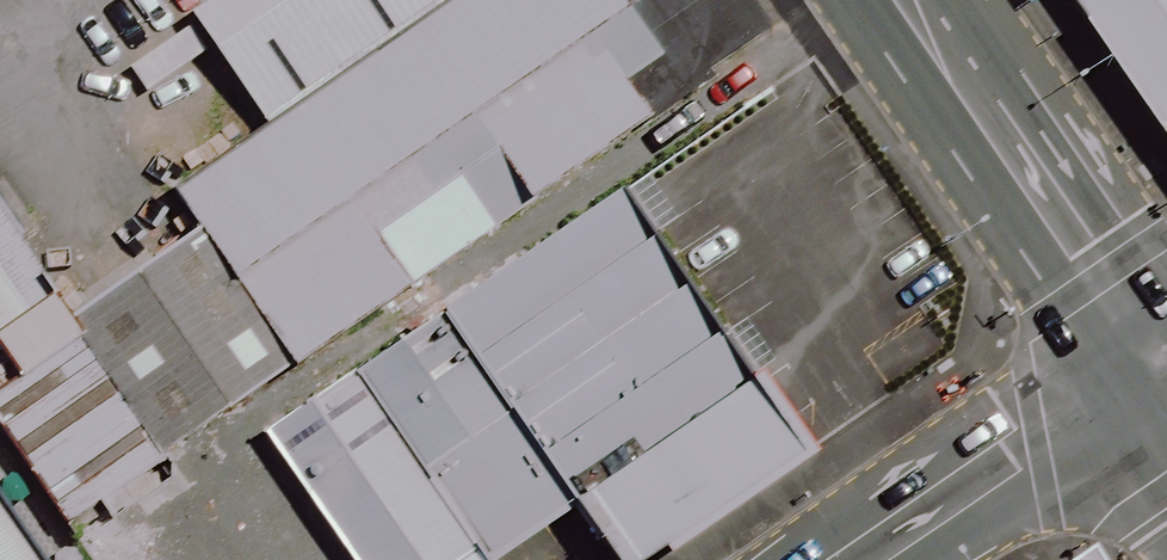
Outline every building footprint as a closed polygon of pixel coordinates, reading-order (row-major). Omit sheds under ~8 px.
[(262,379),(722,68),(676,0),(438,0),(232,139),(140,201),(170,243),(262,379)] [(158,21),(232,139),(438,0),(190,0),(158,21)] [(1166,156),(1166,0),(1060,0),(1166,156)] [(451,300),(577,486),(629,559),(639,559),(820,438),(639,173),(451,300)] [(170,243),(28,340),(119,472),(262,379),(170,243)] [(441,316),(359,371),(485,556),(566,502),(441,316)] [(265,436),(351,559),(476,559),(350,377),(265,436)] [(216,469),(87,553),(91,559),(276,559),(216,469)] [(0,515),(0,559),(31,559),(0,515)]
